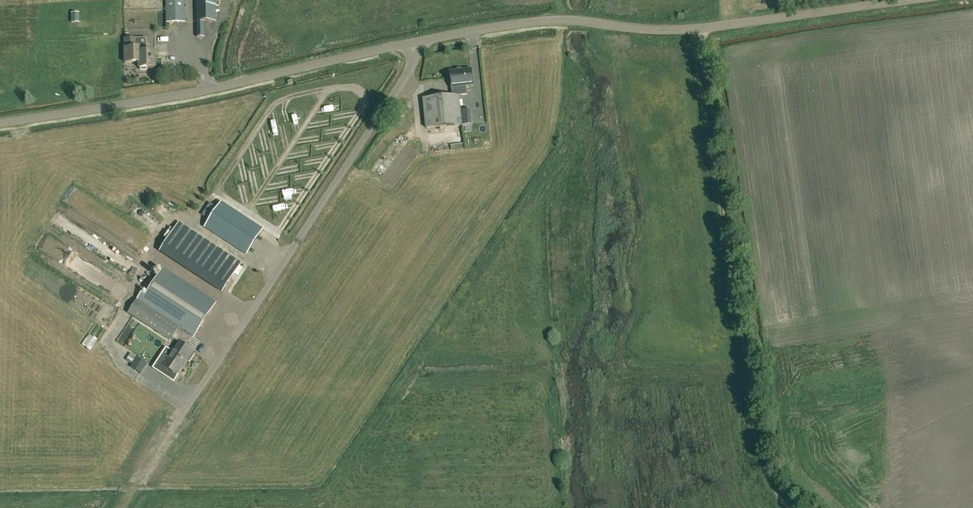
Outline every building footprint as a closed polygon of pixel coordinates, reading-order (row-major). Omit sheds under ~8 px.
[(185,21),(185,0),(166,0),(167,22),(185,21)] [(216,21),(215,0),(196,0),(197,37),(204,37),(204,21),(216,21)] [(125,62),(139,62),(139,68),(155,68),(155,50),(140,51),(139,47),(136,47),(136,38),(124,38),(125,62)] [(160,56),(160,69),(170,69),(170,56),(160,56)] [(452,88),(452,96),(453,96),(459,95),(467,95),(466,86),(473,85),(472,69),(450,71),(451,88),(452,88)] [(462,124),(459,95),(453,96),(452,96),(423,99),(426,128),(462,124)] [(222,202),(205,227),(247,255),(264,230),(222,202)] [(242,263),(179,222),(164,246),(185,260),(183,262),(225,289),(242,263)] [(154,368),(174,381),(178,375),(177,374),(186,361),(187,362),(188,360),(191,360),(194,356),(193,352),(194,351),(188,347),(190,344),(188,343),(192,337),(193,337),(216,303),(163,268),(146,295),(142,293),(129,313),(170,340),(172,337),(180,343),(174,352),(172,351),(166,360),(161,357),(154,368)] [(134,362),(145,369),(148,364),(137,357),(134,362)]
